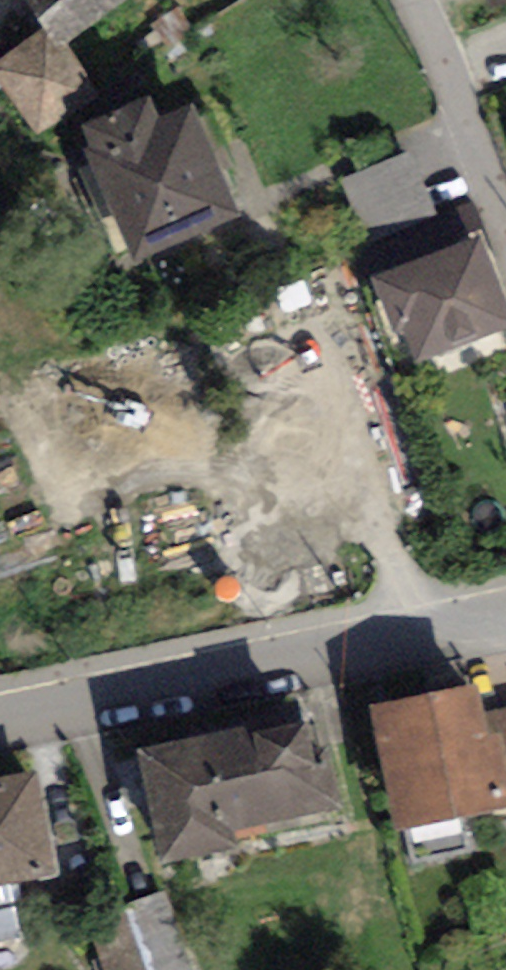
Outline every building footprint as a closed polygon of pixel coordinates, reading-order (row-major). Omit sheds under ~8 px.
[(0,71),(0,97),(34,147),(98,104),(61,50),(136,0),(23,0),(48,39),(0,71)] [(493,12),(505,7),(505,0),(489,0),(493,12)] [(149,113),(81,144),(142,276),(244,228),(192,115),(157,131),(149,113)] [(370,292),(394,348),(402,345),(414,374),(505,336),(505,313),(478,247),(370,292)] [(371,697),(397,820),(505,797),(505,780),(483,674),(371,697)] [(320,694),(134,736),(162,857),(237,840),(233,822),(344,796),(320,694)] [(497,709),(505,755),(505,707),(497,709)] [(0,771),(0,872),(56,859),(35,763),(0,771)] [(91,910),(110,969),(203,969),(175,883),(91,910)]
